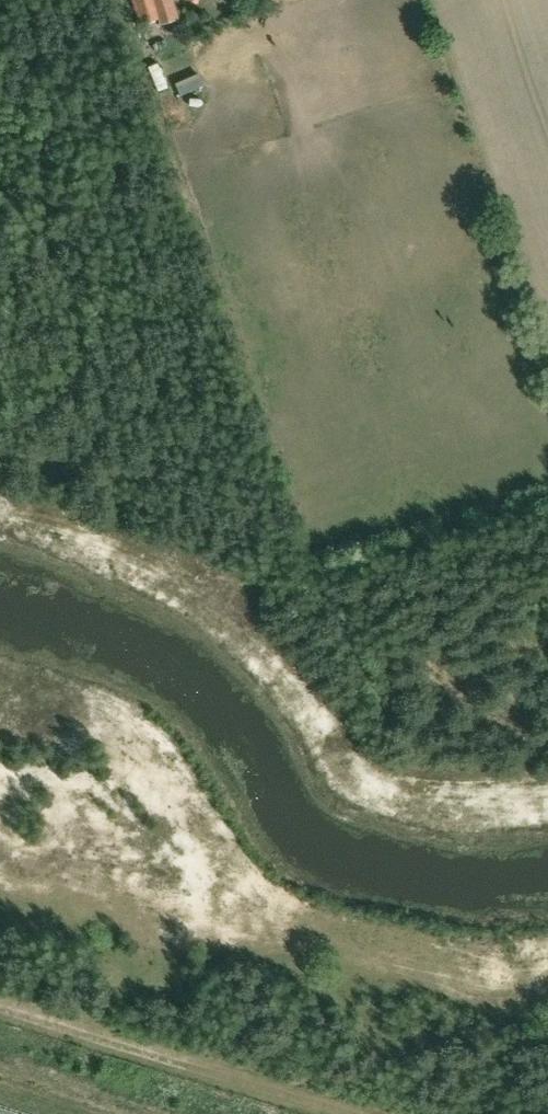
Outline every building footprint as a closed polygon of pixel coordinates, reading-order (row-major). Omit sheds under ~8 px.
[(140,25),(159,20),(160,24),(180,18),(174,0),(132,0),(140,25)]
